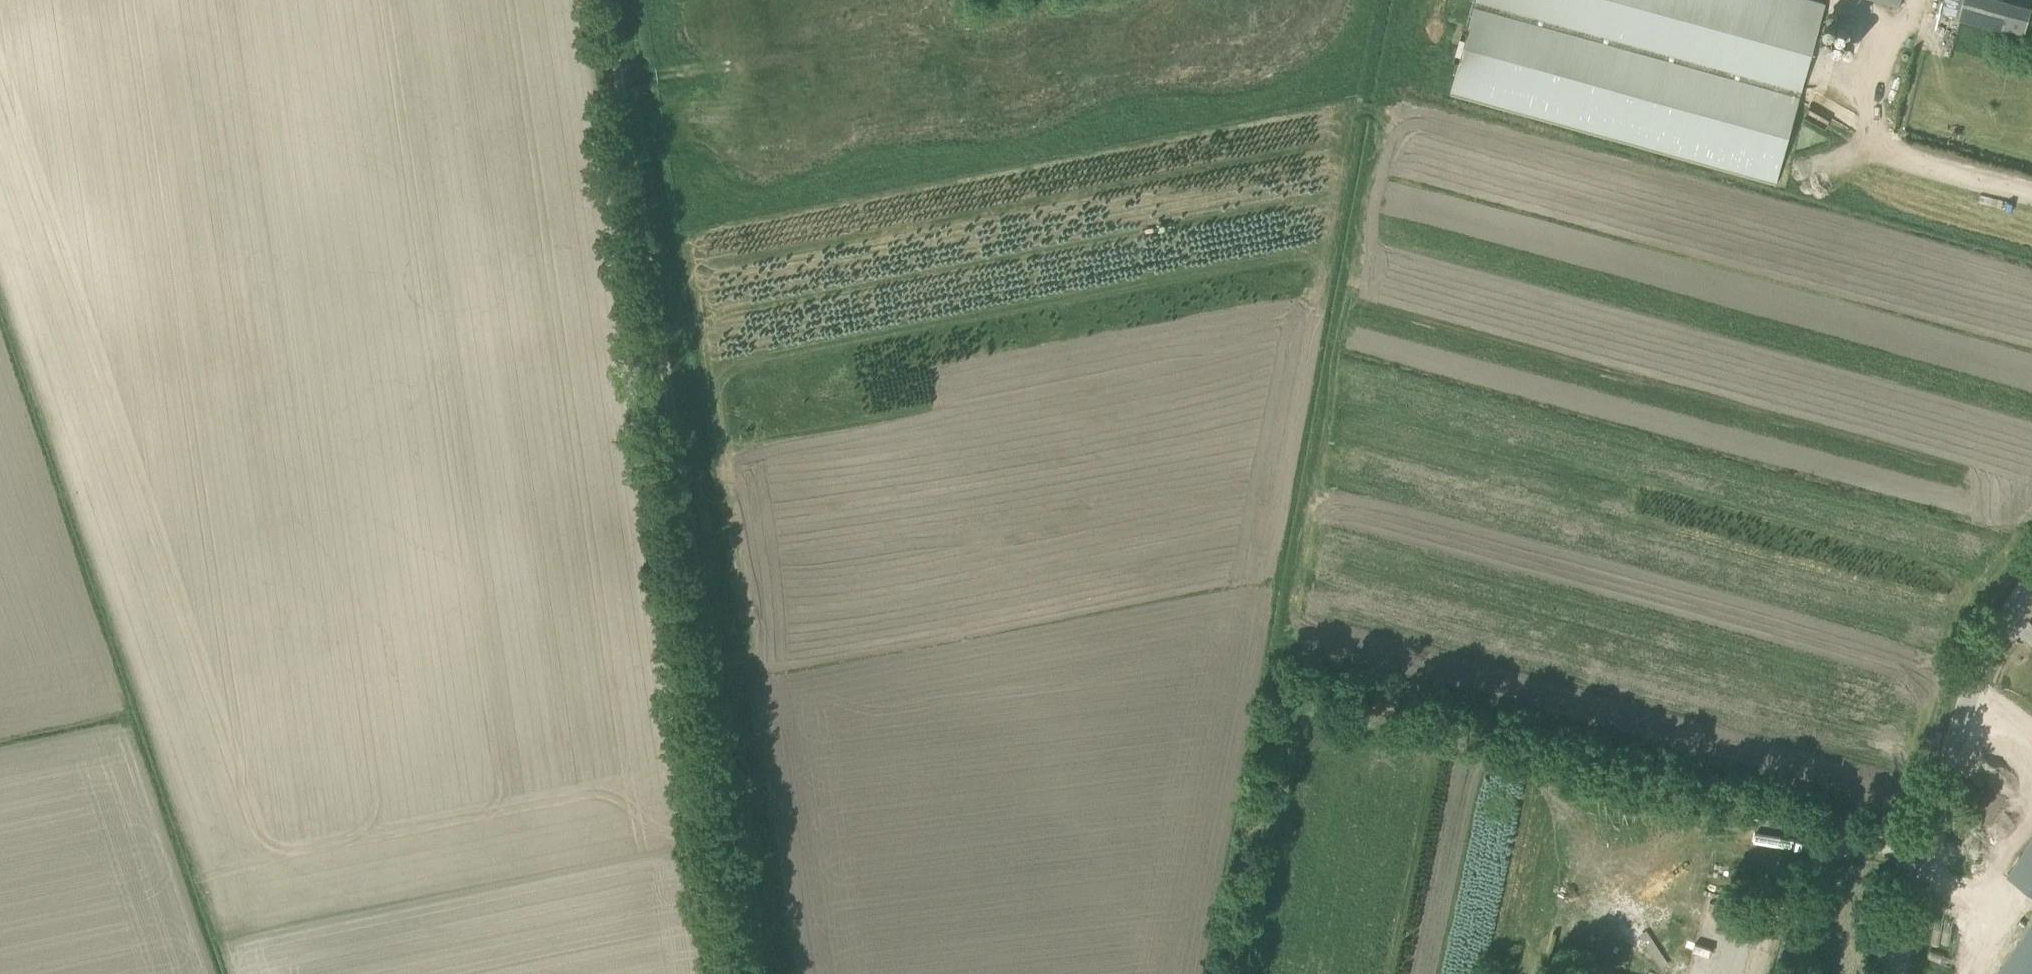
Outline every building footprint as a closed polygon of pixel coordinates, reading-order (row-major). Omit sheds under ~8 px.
[(1776,181),(1825,4),(1812,0),(1476,0),(1451,91),(1776,181)] [(2023,36),(2031,7),(2005,0),(1962,0),(1957,18),(2023,36)] [(2009,870),(2031,888),(2031,841),(2009,870)]
